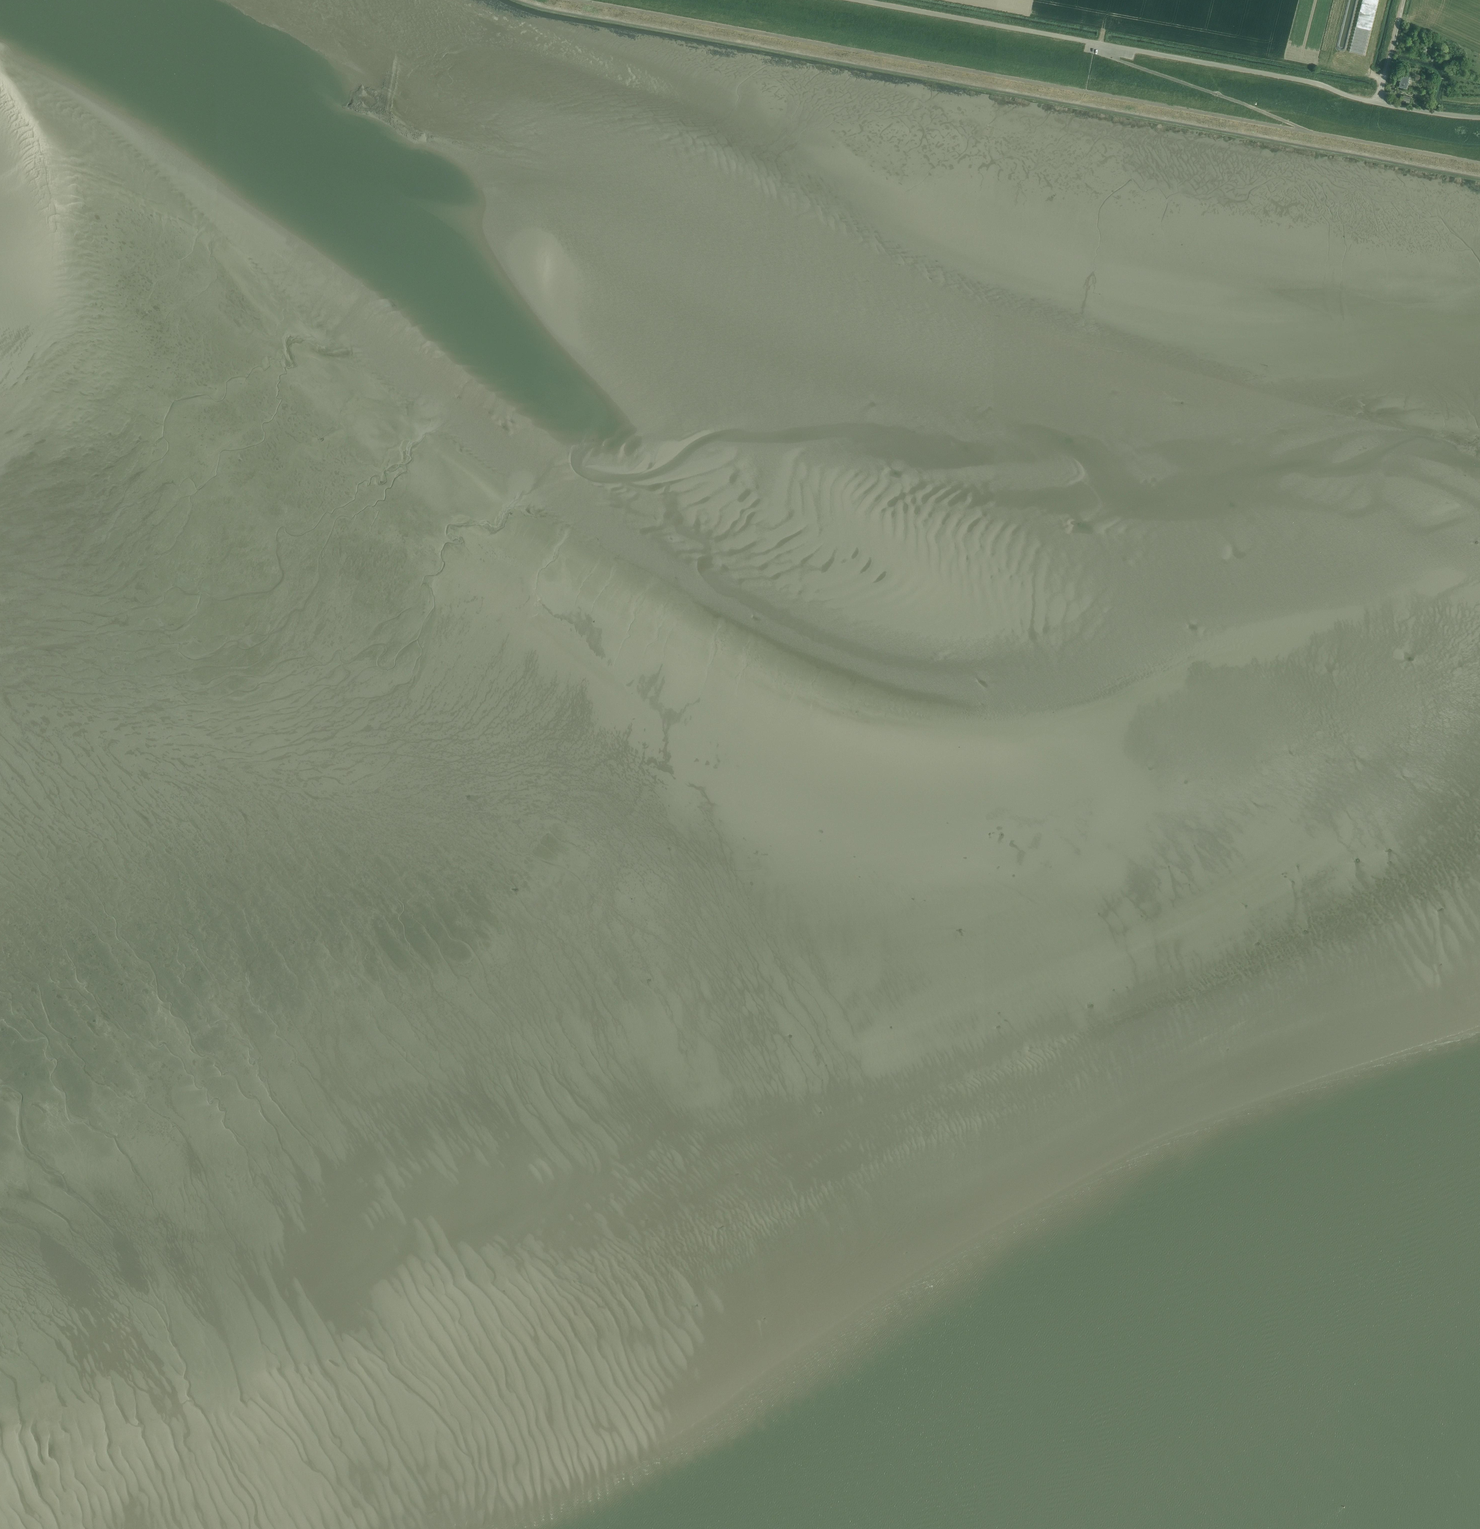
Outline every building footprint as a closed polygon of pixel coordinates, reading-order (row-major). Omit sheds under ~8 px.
[(1350,52),(1365,55),(1378,0),(1363,0),(1350,52)] [(1407,89),(1410,77),(1401,75),(1399,86),(1407,89)]
